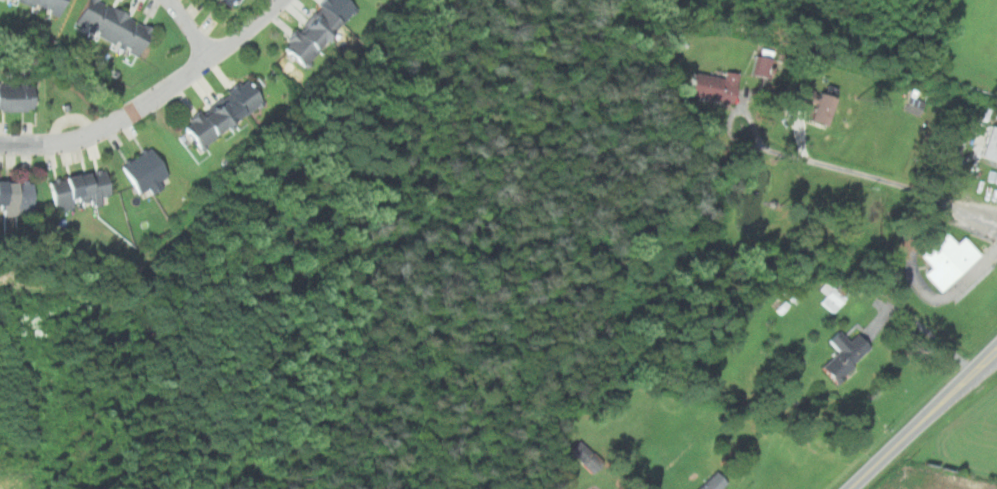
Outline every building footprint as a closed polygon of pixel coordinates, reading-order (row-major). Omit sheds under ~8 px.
[(61,21),(70,0),(16,0),(61,21)] [(77,26),(140,60),(156,29),(103,0),(91,0),(77,26)] [(234,8),(240,0),(223,0),(234,8)] [(361,4),(356,0),(323,0),(287,45),(311,65),(361,4)] [(749,74),(765,78),(769,59),(753,56),(749,74)] [(688,72),(685,96),(729,101),(733,72),(721,71),(720,76),(688,72)] [(266,99),(247,75),(183,126),(202,149),(266,99)] [(791,101),(808,107),(803,119),(820,125),(831,97),(797,84),(791,101)] [(37,111),(37,85),(0,85),(0,111),(37,111)] [(902,109),(917,116),(927,95),(912,87),(902,109)] [(977,156),(996,162),(996,128),(986,125),(977,156)] [(173,176),(154,145),(124,163),(143,194),(173,176)] [(114,201),(110,168),(51,177),(56,209),(114,201)] [(0,179),(0,202),(8,202),(8,211),(36,211),(36,179),(0,179)] [(937,292),(978,254),(961,236),(953,243),(939,228),(914,251),(928,266),(920,273),(937,292)] [(868,348),(854,333),(846,340),(836,329),(825,340),(835,350),(818,367),(832,383),(868,348)] [(592,452),(578,438),(568,449),(581,463),(592,452)]
